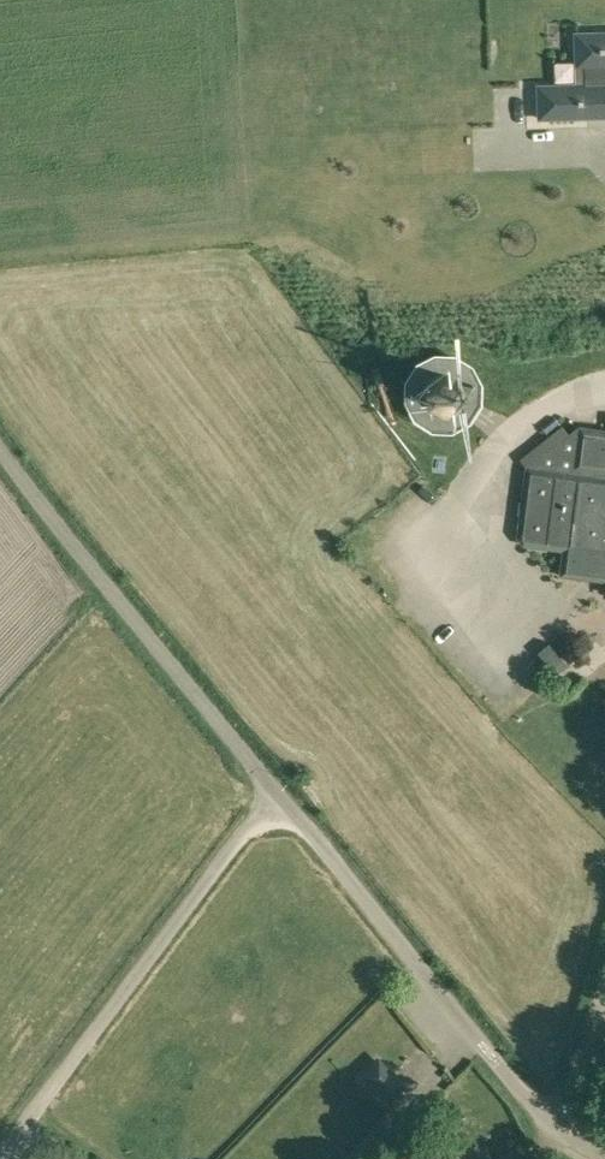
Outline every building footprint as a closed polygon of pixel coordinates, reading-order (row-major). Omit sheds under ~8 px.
[(440,26),(442,41),(459,39),(457,24),(440,26)] [(577,34),(578,66),(585,66),(586,85),(539,86),(540,118),(590,117),(590,114),(604,114),(604,33),(577,34)] [(405,381),(404,402),(414,421),(431,431),(452,433),(471,422),(482,405),(482,384),(473,365),(455,354),(434,353),(416,364),(405,381)] [(579,426),(525,468),(516,537),(523,546),(562,551),(559,575),(604,581),(603,593),(604,593),(604,429),(579,426)] [(558,654),(547,663),(556,674),(567,665),(558,654)] [(389,1098),(403,1084),(379,1061),(365,1075),(389,1098)]
